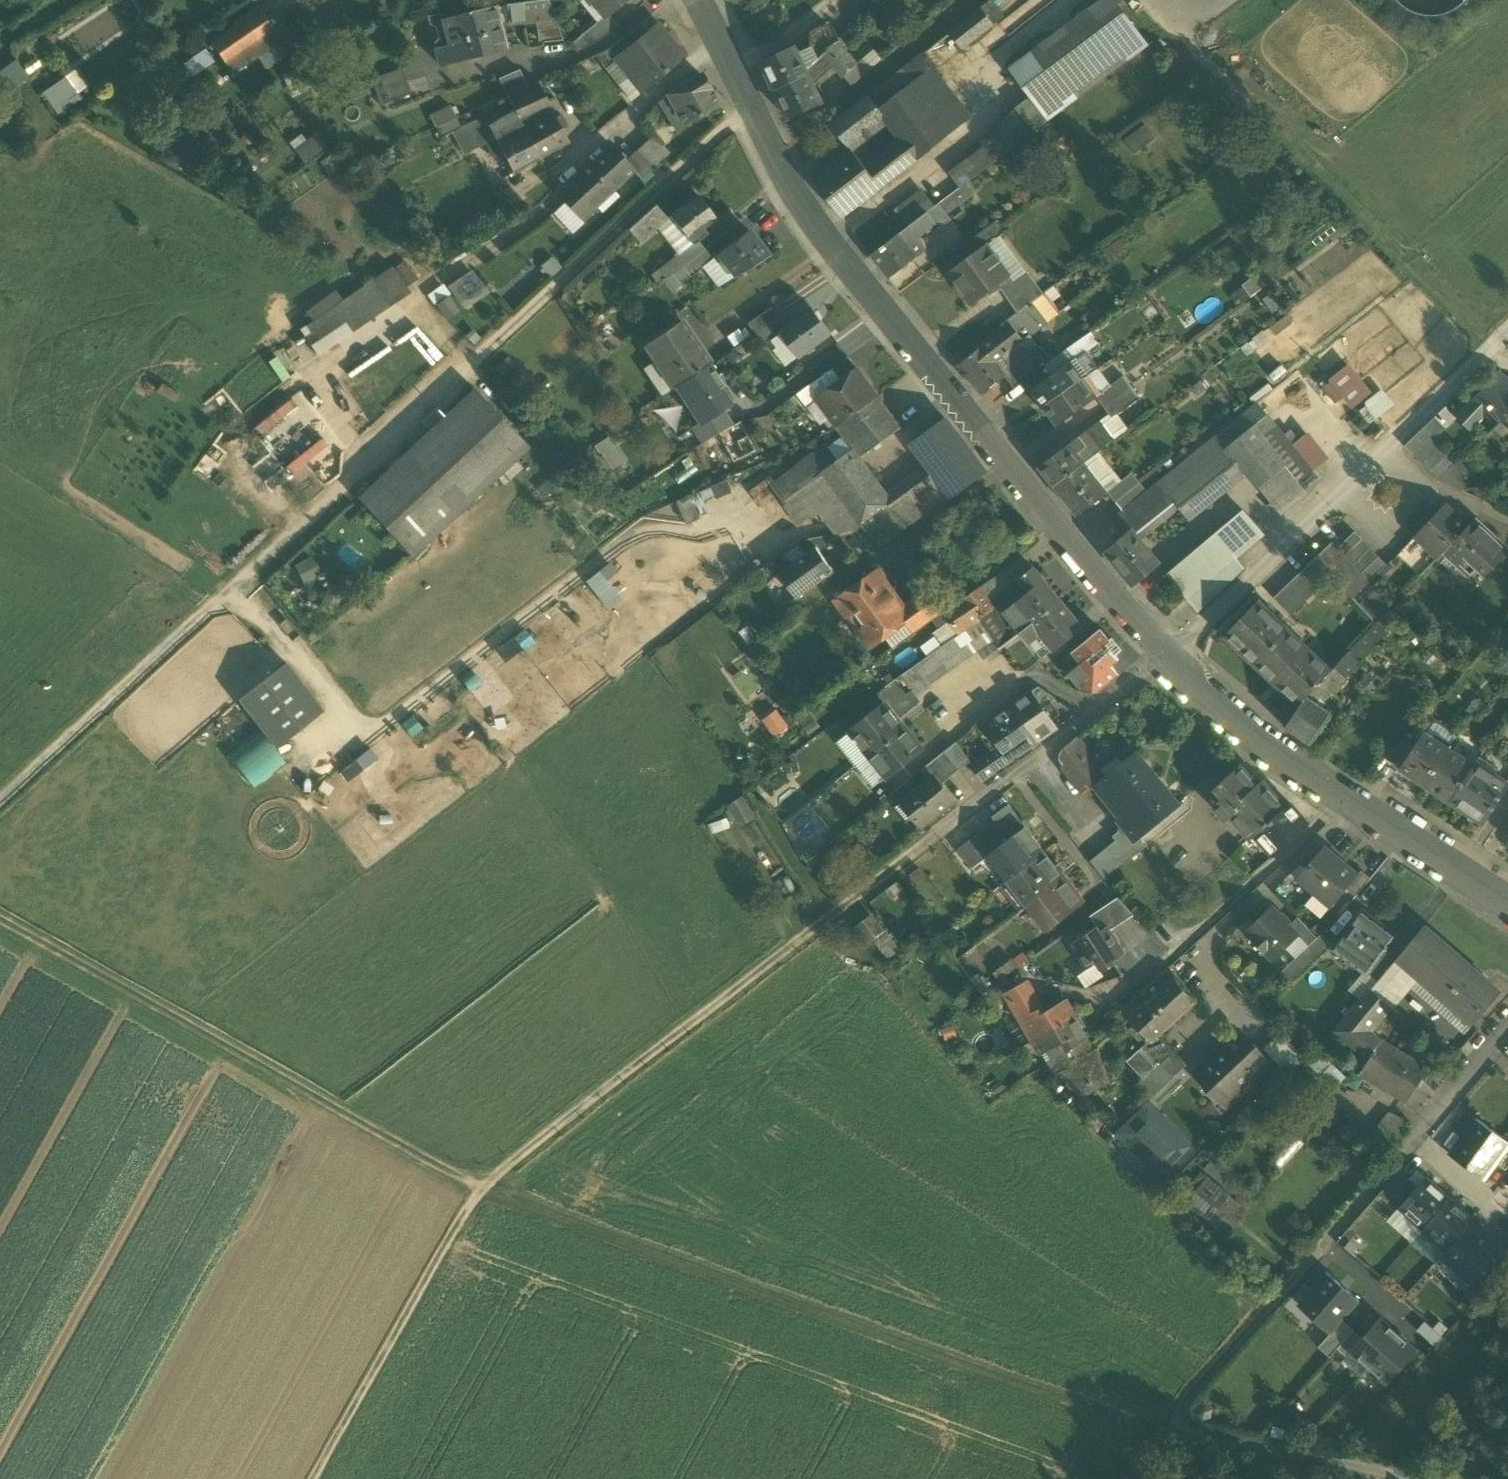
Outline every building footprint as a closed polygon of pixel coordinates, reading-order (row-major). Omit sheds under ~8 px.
[(548,0),(535,0),(506,4),(509,23),(538,19),(541,43),(563,40),(548,0)] [(607,12),(622,0),(597,0),(607,12)] [(1042,46),(1080,96),(1149,45),(1116,0),(1103,0),(1042,46)] [(1461,4),(1464,0),(1395,0),(1399,4),(1410,11),(1423,15),(1437,15),(1450,11),(1461,4)] [(990,2),(950,33),(963,49),(1003,19),(990,2)] [(494,8),(470,11),(481,54),(505,48),(494,8)] [(280,40),(259,11),(214,43),(235,72),(261,53),(269,64),(282,55),(274,44),(280,40)] [(470,11),(440,20),(447,46),(436,49),(440,65),(481,54),(470,11)] [(613,28),(603,16),(572,42),(578,49),(598,41),(613,28)] [(826,23),(810,31),(810,47),(798,52),(807,70),(823,55),(837,43),(826,23)] [(683,55),(658,24),(630,46),(615,59),(615,60),(641,92),(657,79),(656,77),(683,55)] [(623,37),(608,49),(595,55),(605,68),(615,60),(615,59),(630,46),(623,37)] [(837,43),(823,55),(833,67),(843,78),(844,77),(858,64),(838,41),(837,43)] [(795,45),(761,62),(775,91),(808,75),(806,70),(807,70),(798,52),(795,45)] [(1080,96),(1042,46),(1010,70),(1030,97),(1048,121),(1080,97),(1080,96)] [(205,49),(186,64),(194,73),(213,58),(205,49)] [(858,64),(844,77),(852,86),(882,59),(874,50),(858,64)] [(813,85),(833,67),(823,55),(807,70),(806,70),(808,75),(813,85)] [(923,55),(868,97),(877,110),(908,85),(924,73),(932,67),(923,55)] [(7,90),(29,77),(18,59),(0,70),(0,78),(7,90)] [(932,67),(924,73),(964,122),(971,116),(932,67)] [(53,109),(93,90),(82,68),(43,87),(53,109)] [(372,80),(376,92),(407,82),(403,70),(372,80)] [(521,72),(498,82),(504,95),(505,95),(527,85),(521,72)] [(964,122),(924,73),(908,85),(948,135),(964,122)] [(700,74),(667,94),(679,113),(668,124),(675,133),(685,124),(717,103),(709,89),(709,88),(700,74)] [(808,75),(775,91),(788,120),(821,105),(813,85),(808,75)] [(527,85),(505,95),(515,114),(516,113),(521,123),(551,111),(537,81),(527,85)] [(412,94),(407,82),(376,92),(381,105),(412,94)] [(908,85),(877,110),(884,120),(896,134),(916,160),(948,135),(908,85)] [(877,110),(868,97),(857,106),(874,128),(884,120),(877,110)] [(1000,128),(982,142),(985,147),(949,174),(960,188),(1048,121),(1030,97),(996,122),(1000,128)] [(857,106),(831,126),(848,148),(874,128),(857,106)] [(432,115),(437,127),(454,119),(449,107),(432,115)] [(551,111),(521,123),(539,158),(567,142),(551,111)] [(491,127),(496,140),(513,172),(539,158),(521,123),(516,113),(515,114),(491,127)] [(496,140),(491,127),(486,118),(486,117),(453,133),(454,134),(465,156),(496,140)] [(459,129),(454,119),(437,127),(442,137),(459,129)] [(1137,150),(1156,136),(1147,122),(1127,137),(1137,150)] [(315,128),(293,144),(304,160),(327,145),(315,128)] [(881,188),(916,160),(896,134),(861,162),(881,188)] [(660,161),(644,144),(635,151),(652,168),(660,161)] [(614,147),(592,167),(590,164),(572,181),(572,184),(578,190),(565,202),(580,219),(633,170),(634,169),(626,160),(614,147)] [(852,150),(813,180),(842,218),(860,204),(840,179),(861,162),(852,150)] [(652,168),(635,151),(626,160),(634,169),(633,170),(641,179),(652,168)] [(861,162),(840,179),(860,204),(881,188),(861,162)] [(715,219),(696,195),(670,216),(692,243),(693,244),(707,233),(703,229),(715,219)] [(668,217),(655,204),(649,210),(661,223),(668,217)] [(649,210),(628,229),(640,242),(661,223),(649,210)] [(927,212),(912,224),(920,235),(935,224),(927,212)] [(967,244),(974,253),(980,249),(1004,231),(997,222),(967,244)] [(912,224),(898,235),(907,246),(920,235),(912,224)] [(748,230),(717,255),(718,256),(735,276),(769,255),(748,230)] [(898,235),(871,255),(889,278),(916,257),(907,246),(898,235)] [(692,243),(678,254),(686,265),(705,250),(698,240),(693,244),(692,243)] [(974,253),(947,273),(971,305),(1004,281),(980,249),(974,253)] [(686,265),(683,267),(692,277),(713,260),(705,250),(686,265)] [(678,254),(659,269),(665,277),(683,267),(686,265),(678,254)] [(718,256),(703,268),(717,287),(735,276),(718,256)] [(300,331),(318,356),(410,292),(406,286),(416,279),(405,263),(395,270),(393,267),(300,331)] [(474,270),(457,279),(466,296),(483,287),(474,270)] [(1028,273),(1006,289),(1021,310),(1043,294),(1028,273)] [(1256,274),(1238,288),(1247,300),(1265,286),(1256,274)] [(1006,327),(982,346),(1005,374),(1029,355),(1035,351),(1026,338),(1059,313),(1043,294),(1021,310),(1003,323),(1006,327)] [(771,306),(747,322),(755,333),(778,317),(771,306)] [(786,327),(779,332),(780,334),(797,356),(830,332),(812,308),(786,327)] [(778,317),(755,333),(764,346),(780,334),(779,332),(786,327),(778,317)] [(681,321),(646,343),(675,387),(709,364),(681,321)] [(1091,332),(1069,348),(1076,358),(1098,343),(1091,332)] [(1005,374),(982,346),(959,365),(982,394),(1004,376),(1006,375),(1005,374)] [(1029,355),(1005,374),(1006,375),(1004,376),(1013,388),(1050,361),(1041,347),(1035,351),(1029,355)] [(1070,361),(1031,389),(1045,407),(1084,379),(1070,361)] [(1323,382),(1336,402),(1346,396),(1353,407),(1374,392),(1354,362),(1323,382)] [(724,385),(709,364),(675,387),(700,424),(722,409),(731,403),(721,387),(724,385)] [(832,368),(797,394),(807,408),(818,400),(817,399),(841,381),(832,368)] [(841,381),(817,399),(818,400),(838,426),(878,396),(858,369),(841,381)] [(1458,414),(1473,429),(1491,410),(1502,420),(1507,414),(1507,383),(1499,374),(1471,404),(1470,403),(1458,414)] [(1097,398),(1104,408),(1132,388),(1125,378),(1097,398)] [(1084,379),(1045,407),(1058,425),(1097,398),(1084,379)] [(475,388),(358,498),(412,556),(529,447),(475,388)] [(1141,401),(1132,388),(1104,408),(1113,420),(1141,401)] [(1369,422),(1397,404),(1386,388),(1359,406),(1369,422)] [(878,396),(838,427),(860,456),(900,426),(878,396)] [(1146,491),(1125,508),(1146,534),(1147,536),(1180,510),(1190,522),(1248,475),(1227,448),(1254,427),(1286,468),(1298,483),(1312,472),(1257,402),(1146,491)] [(1423,429),(1432,438),(1456,417),(1446,407),(1423,429)] [(733,425),(722,409),(700,424),(692,428),(703,443),(719,432),(733,425)] [(1502,420),(1495,428),(1507,441),(1507,414),(1502,420)] [(987,472),(945,418),(914,442),(927,458),(924,460),(927,464),(952,497),(987,472)] [(733,425),(719,432),(733,462),(756,451),(742,421),(733,425)] [(1100,421),(1086,432),(1092,440),(1100,451),(1114,440),(1100,421)] [(1254,427),(1227,448),(1248,475),(1259,489),(1286,468),(1254,427)] [(1432,438),(1423,429),(1407,446),(1422,461),(1439,445),(1440,445),(1432,438)] [(613,469),(627,458),(610,433),(595,444),(613,469)] [(1092,440),(1076,452),(1084,463),(1100,451),(1092,440)] [(823,472),(840,459),(828,443),(774,482),(770,476),(765,480),(782,502),(823,472)] [(1070,445),(1040,467),(1054,485),(1084,463),(1076,452),(1070,445)] [(1439,445),(1422,461),(1430,470),(1447,454),(1439,445)] [(840,459),(823,472),(848,506),(877,485),(850,451),(840,459)] [(1084,463),(1054,485),(1078,515),(1108,493),(1107,492),(1102,485),(1117,473),(1100,451),(1084,463)] [(1447,454),(1430,470),(1439,479),(1456,463),(1447,454)] [(952,497),(927,464),(901,483),(909,494),(924,515),(925,517),(952,497)] [(1286,468),(1259,489),(1271,504),(1298,483),(1286,468)] [(856,531),(862,526),(823,472),(782,502),(797,526),(810,517),(812,520),(820,515),(834,534),(856,531)] [(1131,472),(1107,492),(1108,493),(1116,503),(1140,483),(1131,472)] [(676,501),(686,521),(709,510),(704,500),(731,488),(726,477),(676,501)] [(901,483),(884,495),(892,505),(909,494),(901,483)] [(1140,483),(1116,503),(1122,510),(1125,508),(1146,491),(1140,483)] [(1298,483),(1271,504),(1281,516),(1308,495),(1298,483)] [(877,485),(848,506),(862,526),(874,518),(892,505),(884,495),(877,485)] [(892,505),(874,518),(890,539),(924,515),(909,494),(892,505)] [(1444,505),(1416,535),(1439,556),(1443,552),(1467,527),(1444,505)] [(1146,534),(1125,508),(1122,510),(1113,517),(1127,535),(1131,531),(1139,540),(1146,534)] [(1246,512),(1167,576),(1186,600),(1236,560),(1266,536),(1246,512)] [(890,539),(874,518),(862,526),(877,548),(890,539)] [(1481,529),(1472,521),(1467,527),(1443,552),(1457,566),(1461,562),(1473,573),(1477,568),(1485,576),(1506,554),(1498,546),(1500,544),(1482,528),(1481,529)] [(1139,540),(1131,531),(1127,535),(1107,551),(1133,583),(1157,563),(1139,540)] [(1345,544),(1352,551),(1363,540),(1356,533),(1345,544)] [(1417,571),(1433,553),(1414,537),(1399,554),(1417,571)] [(1349,560),(1354,565),(1371,548),(1363,540),(1352,551),(1346,557),(1349,560)] [(1333,543),(1315,559),(1331,576),(1349,560),(1346,557),(1333,543)] [(817,547),(779,574),(797,598),(827,576),(828,577),(835,572),(831,565),(830,566),(817,547)] [(1371,548),(1354,565),(1362,573),(1379,557),(1371,548)] [(312,555),(296,564),(306,580),(321,571),(312,555)] [(1379,557),(1362,573),(1370,582),(1373,579),(1387,565),(1379,557)] [(1331,576),(1315,559),(1275,598),(1292,617),(1333,578),(1331,576)] [(609,578),(619,570),(611,560),(587,580),(608,607),(622,595),(609,578)] [(1236,560),(1186,600),(1197,613),(1243,570),(1236,560)] [(1349,560),(1331,576),(1333,578),(1353,598),(1370,582),(1362,573),(1354,565),(1349,560)] [(1387,565),(1373,579),(1377,583),(1391,569),(1387,565)] [(1030,590),(1005,612),(1015,623),(1021,632),(1034,621),(1059,600),(1033,568),(1020,578),(1030,590)] [(877,572),(836,601),(848,618),(855,613),(865,626),(861,628),(873,645),(906,621),(910,618),(904,610),(877,572)] [(1005,612),(1030,590),(1021,579),(990,603),(995,609),(994,609),(999,617),(1005,612)] [(323,603),(337,607),(343,588),(330,583),(323,603)] [(979,587),(963,598),(979,620),(994,609),(995,609),(990,603),(979,587)] [(1378,590),(1360,606),(1376,622),(1392,605),(1378,590)] [(929,593),(904,610),(910,618),(906,621),(914,633),(915,632),(943,613),(929,593)] [(963,598),(943,613),(959,634),(962,632),(979,620),(963,598)] [(1059,600),(1034,621),(1053,648),(1067,636),(1069,639),(1082,628),(1059,600)] [(1258,602),(1225,636),(1256,665),(1288,630),(1258,602)] [(994,609),(979,620),(992,638),(999,648),(1021,632),(1015,623),(1008,629),(999,617),(994,609)] [(1385,614),(1350,652),(1360,661),(1395,624),(1385,614)] [(979,620),(962,632),(976,650),(992,638),(979,620)] [(1053,648),(1034,621),(1021,632),(1042,657),(1053,648)] [(1100,629),(1072,652),(1081,663),(1073,670),(1084,683),(1085,683),(1086,684),(1092,679),(1094,681),(1112,666),(1119,660),(1115,655),(1121,650),(1112,638),(1109,640),(1100,629)] [(1332,671),(1288,630),(1256,665),(1300,707),(1307,697),(1332,671)] [(959,634),(914,667),(924,680),(928,685),(976,650),(962,632),(959,634)] [(516,636),(498,648),(505,659),(523,647),(516,636)] [(1350,652),(1335,668),(1345,678),(1349,674),(1348,674),(1360,661),(1350,652)] [(324,711),(286,662),(239,699),(276,748),(324,711)] [(1112,666),(1094,681),(1092,679),(1086,684),(1085,683),(1084,683),(1080,687),(1080,692),(1098,693),(1120,675),(1112,666)] [(914,667),(894,681),(904,695),(924,680),(914,667)] [(1332,671),(1307,697),(1316,703),(1319,698),(1322,701),(1324,700),(1345,678),(1335,668),(1332,671)] [(1383,681),(1372,672),(1363,682),(1374,692),(1383,681)] [(1040,687),(1032,692),(1036,698),(1039,696),(1044,692),(1040,687)] [(1036,698),(1032,692),(1012,706),(1037,741),(1057,727),(1036,698)] [(1055,698),(1046,692),(1044,692),(1039,696),(1046,705),(1055,698)] [(1300,707),(1286,728),(1309,743),(1329,712),(1316,703),(1307,697),(1300,707)] [(885,704),(851,732),(870,756),(904,728),(885,704)] [(1037,741),(1012,706),(985,726),(1001,748),(992,755),(1000,766),(1037,741)] [(764,718),(776,735),(790,726),(778,708),(764,718)] [(1423,717),(1401,740),(1413,748),(1424,734),(1425,735),(1433,725),(1423,717)] [(904,728),(870,756),(886,777),(887,778),(903,765),(921,750),(904,728)] [(1413,748),(1400,768),(1425,784),(1448,750),(1425,735),(1424,734),(1413,748)] [(1109,776),(1077,736),(1063,747),(1095,787),(1109,776)] [(945,752),(960,770),(972,763),(957,742),(945,752)] [(347,777),(379,760),(374,750),(342,767),(347,777)] [(1473,766),(1448,750),(1425,784),(1450,801),(1473,766)] [(945,752),(921,770),(929,780),(934,776),(941,785),(960,770),(945,752)] [(1109,776),(1095,787),(1116,813),(1117,812),(1158,779),(1137,753),(1109,776)] [(992,755),(974,767),(982,779),(1000,766),(992,755)] [(1476,761),(1473,766),(1450,801),(1484,823),(1507,786),(1507,782),(1476,761)] [(903,765),(887,778),(886,777),(880,782),(891,795),(913,777),(903,765)] [(1258,784),(1240,765),(1215,787),(1225,798),(1215,807),(1227,821),(1232,817),(1251,838),(1255,834),(1286,807),(1262,780),(1258,784)] [(929,780),(905,799),(917,813),(912,816),(921,827),(954,801),(941,785),(934,776),(929,780)] [(1158,779),(1117,812),(1122,819),(1118,823),(1123,829),(1138,848),(1144,843),(1140,837),(1152,828),(1149,824),(1163,812),(1166,815),(1179,805),(1158,779)] [(741,825),(757,815),(745,794),(729,804),(741,825)] [(1310,824),(1291,803),(1286,807),(1255,834),(1274,856),(1310,824)] [(1010,839),(1026,827),(1009,805),(993,817),(996,822),(1010,839)] [(1010,839),(996,822),(986,829),(1000,847),(1010,839)] [(1000,847),(991,853),(987,856),(988,858),(1007,882),(1045,852),(1026,827),(1010,839),(1000,847)] [(1000,847),(986,829),(978,836),(991,853),(1000,847)] [(1138,848),(1123,829),(1113,837),(1116,841),(1091,862),(1105,880),(1147,846),(1144,843),(1138,848)] [(978,836),(968,843),(983,862),(988,858),(987,856),(991,853),(978,836)] [(968,843),(958,851),(973,870),(983,862),(968,843)] [(1325,845),(1297,879),(1314,893),(1342,860),(1325,845)] [(1045,852),(1007,882),(1027,907),(1031,904),(1064,878),(1066,876),(1057,865),(1056,867),(1045,852)] [(1342,860),(1314,893),(1331,908),(1346,889),(1358,874),(1342,860)] [(1370,878),(1361,870),(1358,874),(1346,889),(1355,896),(1370,878)] [(1064,878),(1031,904),(1051,929),(1084,904),(1064,878)] [(1118,897),(1090,916),(1097,926),(1098,926),(1101,930),(1106,927),(1109,927),(1111,931),(1134,915),(1118,897)] [(1272,908),(1247,933),(1272,959),(1297,935),(1289,926),(1272,908)] [(863,922),(885,948),(895,940),(874,913),(863,922)] [(1393,939),(1364,916),(1357,926),(1359,927),(1355,934),(1382,955),(1393,939)] [(1317,938),(1298,917),(1289,926),(1297,935),(1308,946),(1317,938)] [(1101,930),(1098,926),(1097,926),(1073,942),(1072,945),(1079,954),(1078,957),(1085,968),(1088,969),(1095,964),(1100,970),(1102,971),(1113,963),(1114,961),(1124,954),(1124,951),(1111,931),(1109,927),(1106,927),(1101,930)] [(1482,976),(1424,926),(1396,959),(1415,976),(1454,1009),(1482,976)] [(1321,934),(1303,952),(1313,964),(1332,946),(1321,934)] [(1382,955),(1355,934),(1350,941),(1347,939),(1338,951),(1368,974),(1382,955)] [(1396,959),(1370,990),(1389,1006),(1415,976),(1396,959)] [(1138,996),(1121,1011),(1150,1041),(1132,1058),(1147,1075),(1137,1085),(1150,1100),(1187,1065),(1158,1035),(1193,1003),(1172,981),(1173,980),(1165,971),(1149,985),(1157,995),(1146,1005),(1138,996)] [(1482,976),(1454,1009),(1472,1025),(1501,993),(1482,977),(1482,976)] [(1389,1006),(1370,990),(1336,1032),(1368,1060),(1381,1040),(1369,1030),(1389,1006)] [(1065,1000),(1044,1013),(1033,993),(1012,1005),(1033,1040),(1075,1016),(1065,1000)] [(1075,1016),(1033,1040),(1041,1055),(1059,1044),(1083,1030),(1081,1028),(1084,1027),(1079,1018),(1077,1020),(1075,1016)] [(1083,1030),(1059,1044),(1064,1053),(1088,1039),(1083,1030)] [(1280,1032),(1263,1049),(1287,1074),(1305,1058),(1280,1032)] [(1238,1034),(1196,1073),(1205,1083),(1205,1090),(1209,1095),(1216,1095),(1226,1086),(1236,1096),(1268,1066),(1257,1055),(1258,1049),(1254,1045),(1248,1044),(1238,1034)] [(1064,1053),(1057,1058),(1064,1070),(1056,1074),(1082,1098),(1107,1079),(1097,1048),(1093,1050),(1088,1039),(1064,1053)] [(1429,1070),(1381,1040),(1368,1060),(1360,1073),(1408,1102),(1429,1070)] [(1327,1095),(1344,1077),(1316,1050),(1299,1067),(1327,1095)] [(1116,1134),(1126,1144),(1151,1120),(1140,1109),(1116,1134)] [(1393,1111),(1366,1142),(1383,1157),(1411,1126),(1393,1111)] [(1151,1120),(1126,1144),(1160,1178),(1192,1145),(1165,1118),(1157,1126),(1151,1120)] [(1483,1181),(1507,1147),(1507,1144),(1474,1119),(1447,1154),(1483,1181)] [(1205,1169),(1247,1205),(1257,1193),(1244,1181),(1241,1185),(1232,1177),(1235,1173),(1216,1157),(1205,1169)] [(1400,1171),(1379,1195),(1387,1202),(1408,1178),(1400,1171)] [(1239,1205),(1200,1174),(1188,1188),(1184,1185),(1173,1198),(1185,1207),(1187,1205),(1218,1230),(1239,1205)] [(1450,1199),(1426,1177),(1418,1186),(1399,1207),(1423,1229),(1450,1199)] [(1408,1178),(1387,1202),(1396,1210),(1399,1207),(1418,1186),(1408,1178)] [(1474,1220),(1450,1199),(1423,1229),(1447,1250),(1474,1220)] [(1474,1220),(1447,1250),(1442,1256),(1472,1283),(1505,1248),(1474,1220)] [(1298,1305),(1331,1335),(1343,1320),(1360,1302),(1327,1272),(1298,1305)] [(1363,1339),(1351,1352),(1364,1363),(1363,1363),(1369,1368),(1398,1335),(1380,1319),(1363,1339)] [(1354,1330),(1343,1320),(1331,1335),(1319,1348),(1331,1358),(1338,1349),(1354,1331),(1354,1330)] [(1443,1337),(1425,1322),(1417,1330),(1435,1346),(1443,1337)] [(1363,1339),(1354,1331),(1338,1349),(1347,1357),(1351,1352),(1363,1339)] [(1398,1335),(1369,1368),(1387,1384),(1405,1363),(1405,1362),(1416,1350),(1398,1335)]
